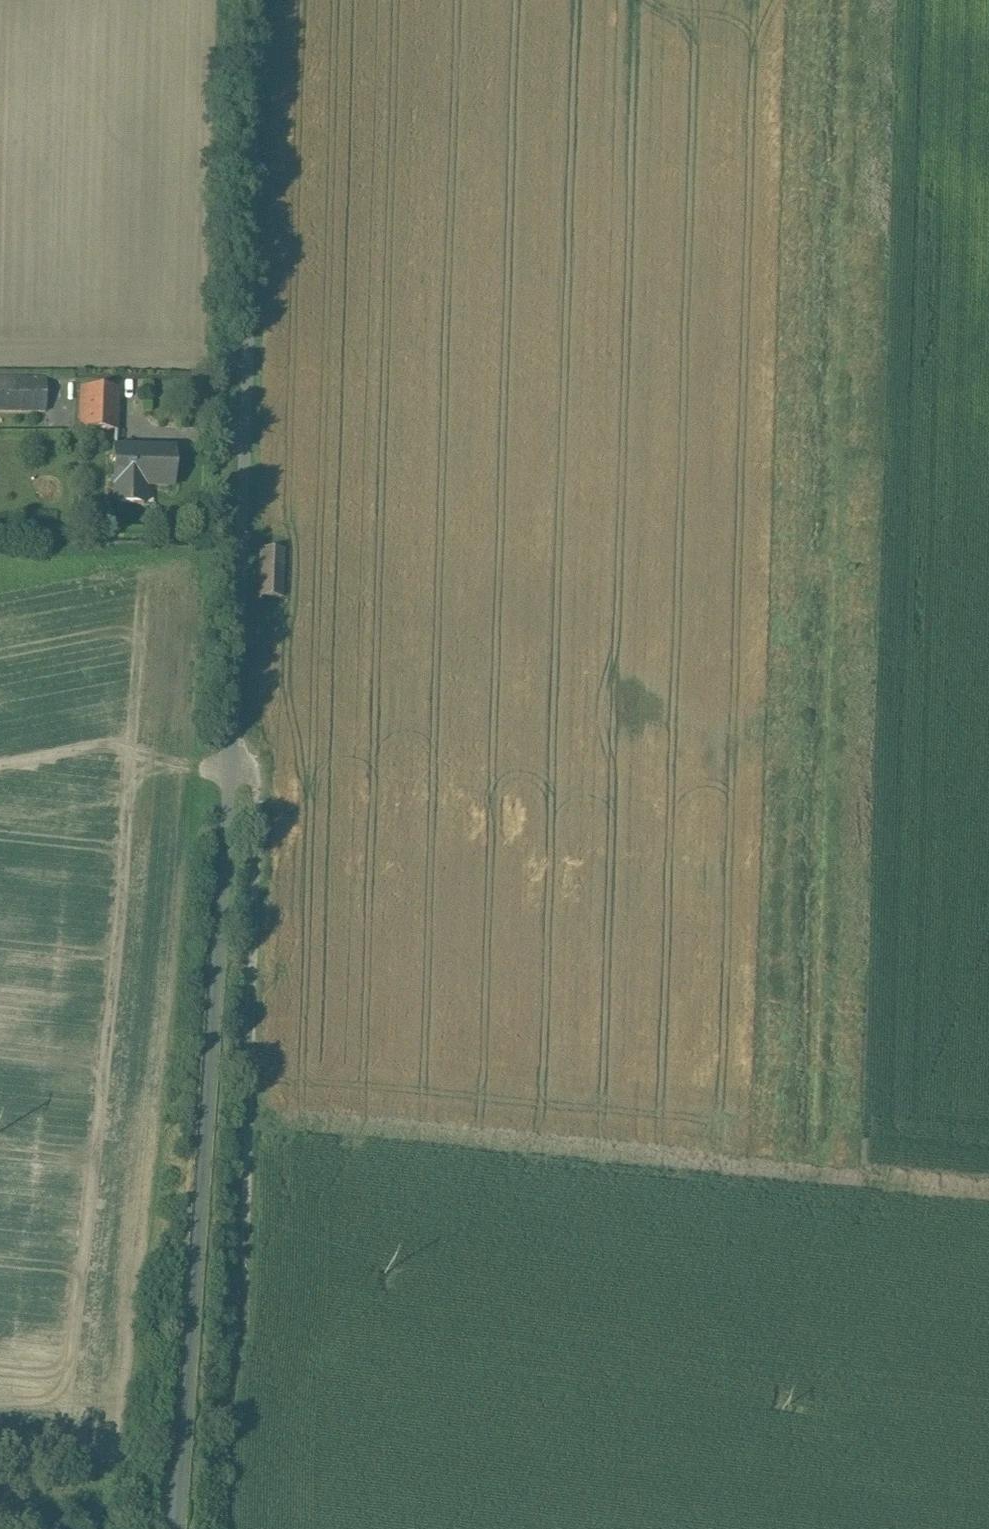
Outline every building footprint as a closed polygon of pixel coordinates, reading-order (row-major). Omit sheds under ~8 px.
[(0,375),(0,412),(43,414),(44,377),(0,375)] [(116,387),(81,388),(82,426),(116,425),(116,387)] [(171,449),(115,448),(114,503),(139,504),(140,483),(170,484),(171,449)] [(283,548),(258,547),(256,595),(282,596),(283,548)]
